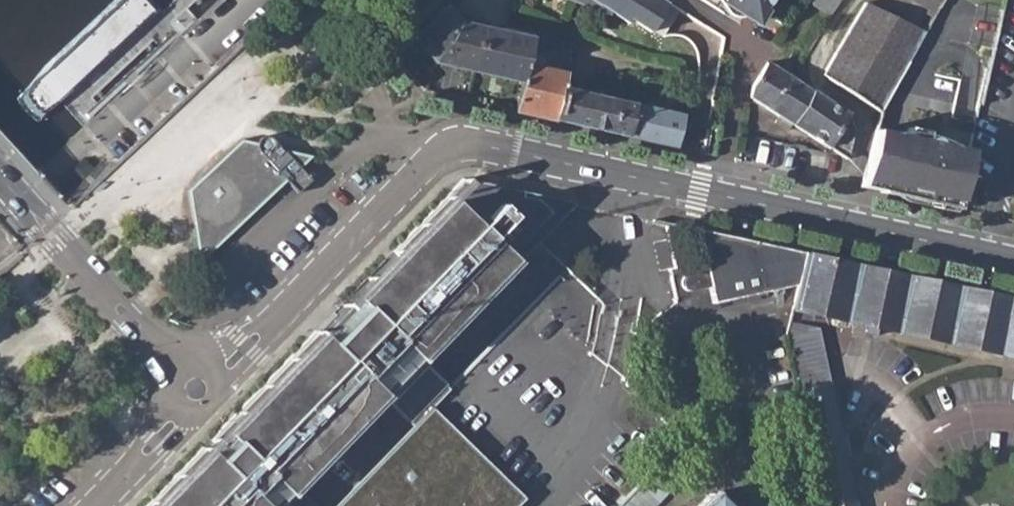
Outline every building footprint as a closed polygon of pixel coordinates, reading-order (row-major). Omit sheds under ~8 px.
[(610,14),(613,10),(630,21),(634,17),(654,30),(672,1),(670,0),(575,0),(610,14)] [(746,13),(749,10),(758,8),(764,12),(771,0),(727,0),(729,1),(731,7),(746,13)] [(828,17),(838,0),(805,0),(804,2),(828,17)] [(880,110),(923,35),(866,0),(864,0),(822,73),(880,110)] [(935,15),(943,0),(908,0),(935,15)] [(434,59),(474,68),(485,19),(467,16),(465,24),(458,23),(447,8),(415,38),(434,59)] [(758,20),(764,12),(758,8),(749,10),(746,13),(758,20)] [(474,68),(522,79),(526,64),(532,39),(504,33),(505,24),(485,19),(474,68)] [(514,112),(555,121),(562,87),(565,72),(570,50),(532,39),(526,64),(522,79),(514,112)] [(751,95),(778,112),(792,120),(810,89),(767,62),(752,86),(751,95)] [(555,121),(624,136),(632,104),(562,87),(555,121)] [(810,89),(792,120),(850,157),(857,126),(850,113),(810,89)] [(624,136),(682,149),(685,133),(677,131),(682,116),(632,104),(624,136)] [(787,127),(792,120),(778,112),(774,118),(787,127)] [(860,188),(958,209),(971,150),(937,143),(933,138),(923,140),(926,130),(907,126),(905,135),(875,129),(860,188)] [(740,162),(759,166),(764,138),(745,134),(740,162)] [(245,141),(191,191),(193,199),(199,237),(190,244),(197,252),(202,258),(203,263),(291,182),(302,194),(315,182),(303,170),(316,158),(285,150),(273,138),(266,139),(263,145),(245,141)] [(759,166),(824,180),(830,151),(764,138),(759,166)] [(525,498),(479,453),(432,407),(449,389),(437,377),(422,362),(514,266),(522,259),(541,238),(577,202),(474,180),(470,184),(463,177),(450,190),(393,250),(400,256),(333,326),(322,336),(315,329),(213,435),(210,438),(217,445),(209,453),(202,446),(144,505),(318,505),(299,488),(387,398),(415,425),(336,505),(517,505),(525,498)] [(815,494),(782,334),(773,290),(798,284),(801,276),(806,251),(697,227),(712,301),(725,299),(733,344),(768,504),(815,494)] [(806,251),(801,276),(798,284),(794,302),(1013,350),(1013,296),(806,251)] [(785,334),(792,363),(823,358),(814,321),(790,316),(785,334)] [(822,505),(854,505),(823,358),(792,363),(822,505)] [(678,480),(662,464),(621,505),(654,505),(678,480)] [(708,495),(698,505),(720,505),(708,495)]
